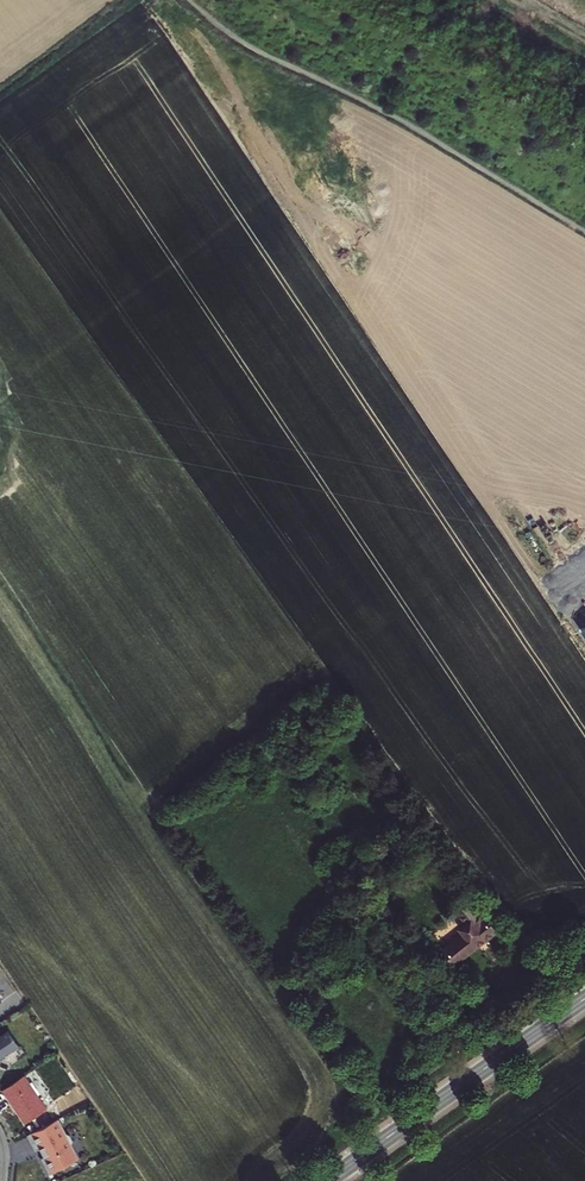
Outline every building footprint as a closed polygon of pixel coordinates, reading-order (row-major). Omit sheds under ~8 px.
[(465,925),(440,942),(451,957),(493,928),(482,913),(477,916),(466,901),(454,909),(465,925)] [(17,1042),(7,1027),(0,1032),(0,1054),(17,1042)] [(23,1122),(44,1107),(21,1073),(0,1087),(0,1089),(23,1122)] [(56,1117),(26,1133),(34,1147),(39,1144),(44,1154),(40,1156),(49,1170),(76,1155),(56,1117)]
